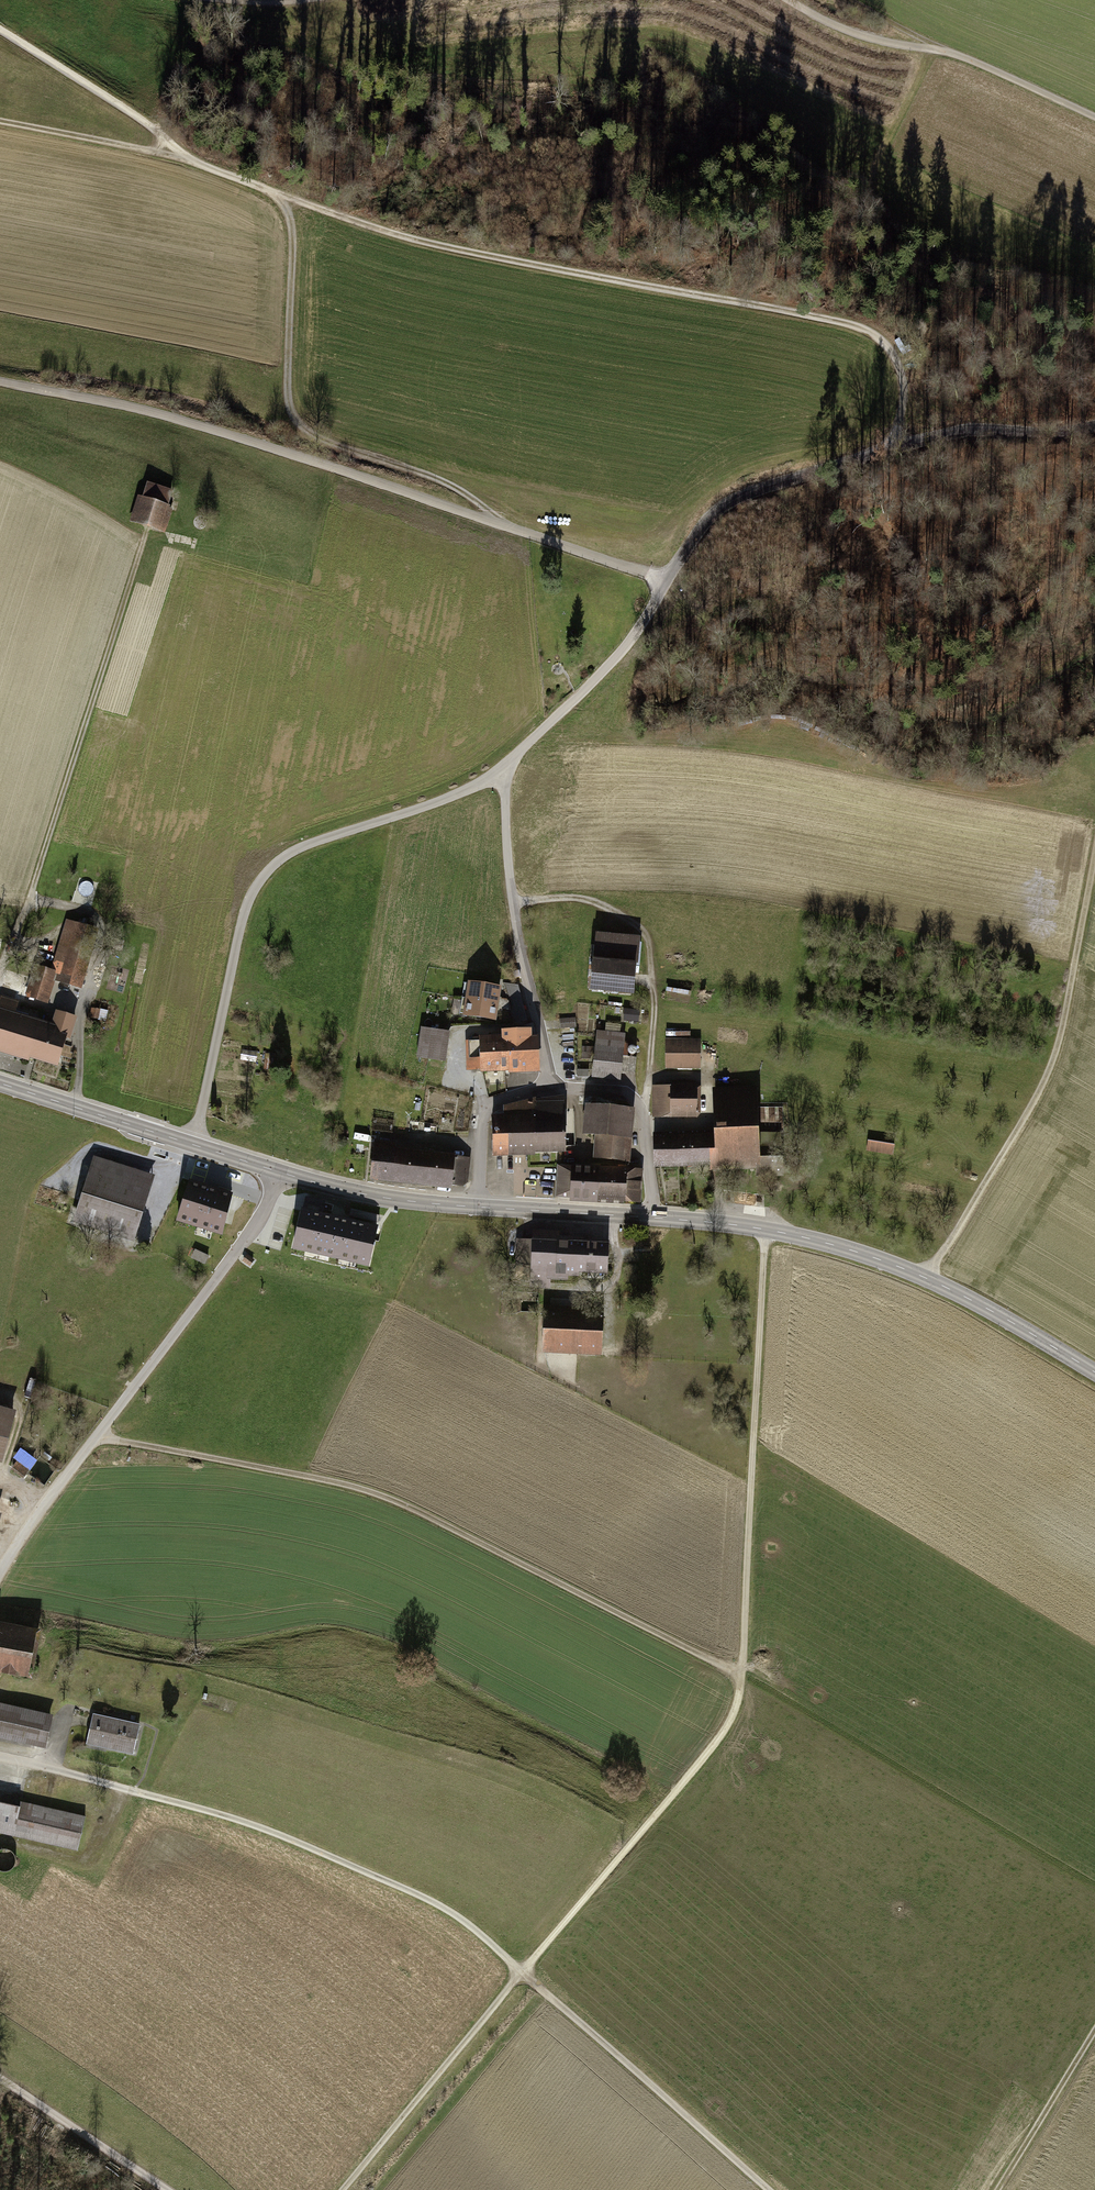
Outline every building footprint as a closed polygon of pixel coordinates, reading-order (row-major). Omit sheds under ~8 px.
[(137,499),(129,524),(149,530),(167,536),(175,511),(172,510),(177,495),(147,485),(142,500),(137,499)] [(571,632),(560,631),(560,641),(571,642),(571,632)] [(41,961),(30,999),(44,1003),(49,1003),(56,982),(82,990),(87,973),(87,968),(82,966),(81,951),(89,926),(66,919),(61,935),(62,949),(59,960),(41,961)] [(598,936),(592,993),(636,998),(642,940),(598,936)] [(562,956),(550,958),(551,965),(563,963),(562,956)] [(501,988),(470,982),(464,1017),(495,1022),(501,988)] [(668,987),(667,1001),(690,1003),(692,989),(668,987)] [(30,1067),(32,1062),(58,1070),(66,1046),(70,1047),(78,1020),(58,1014),(54,1025),(17,1013),(21,1001),(2,995),(0,1001),(0,1058),(30,1067)] [(566,997),(557,998),(558,1007),(567,1006),(566,997)] [(625,1009),(624,1020),(640,1021),(641,1009),(625,1009)] [(109,1013),(93,1010),(90,1026),(106,1029),(109,1013)] [(576,1021),(561,1022),(561,1032),(577,1031),(576,1021)] [(597,1035),(592,1082),(622,1085),(627,1039),(622,1038),(623,1029),(607,1027),(606,1036),(597,1035)] [(450,1034),(422,1029),(417,1059),(445,1064),(450,1034)] [(468,1040),(469,1075),(539,1072),(538,1037),(530,1038),(530,1030),(503,1032),(503,1039),(468,1040)] [(666,1040),(666,1069),(702,1070),(702,1040),(666,1040)] [(592,1050),(583,1050),(583,1064),(593,1064),(592,1050)] [(258,1054),(242,1053),(241,1064),(257,1065),(258,1054)] [(266,1056),(265,1074),(276,1074),(277,1056),(266,1056)] [(653,1090),(653,1120),(700,1120),(700,1086),(671,1086),(671,1090),(653,1090)] [(759,1090),(714,1093),(716,1133),(654,1136),(656,1171),(711,1169),(712,1173),(758,1171),(758,1180),(784,1178),(783,1151),(762,1152),(759,1090)] [(495,1157),(567,1154),(565,1100),(537,1101),(505,1109),(505,1118),(493,1118),(495,1157)] [(594,1161),(630,1165),(636,1112),(588,1107),(585,1139),(596,1140),(594,1161)] [(393,1145),(375,1143),(371,1177),(440,1184),(466,1186),(468,1161),(458,1160),(459,1157),(393,1149),(393,1145)] [(896,1147),(869,1143),(868,1154),(894,1159),(896,1147)] [(73,1220),(133,1239),(152,1177),(93,1159),(73,1220)] [(557,1196),(598,1199),(599,1168),(558,1165),(557,1196)] [(641,1170),(599,1168),(598,1199),(639,1201),(641,1170)] [(221,1232),(232,1195),(189,1182),(178,1218),(221,1232)] [(371,1269),(381,1215),(350,1209),(348,1220),(324,1215),(327,1202),(304,1197),(293,1254),(371,1269)] [(581,1235),(535,1232),(532,1281),(538,1281),(537,1292),(554,1292),(555,1282),(579,1283),(579,1278),(609,1279),(611,1244),(581,1242),(581,1235)] [(247,1257),(243,1264),(251,1269),(255,1262),(247,1257)] [(546,1309),(543,1356),(604,1360),(607,1312),(546,1309)] [(652,1391),(634,1394),(635,1401),(653,1399),(652,1391)] [(0,1410),(0,1466),(2,1466),(16,1415),(0,1410)] [(31,1472),(18,1463),(12,1472),(25,1481),(31,1472)] [(33,1680),(42,1630),(0,1623),(0,1674),(33,1680)] [(0,1701),(0,1739),(45,1750),(54,1714),(0,1701)] [(94,1714),(86,1749),(107,1754),(108,1750),(137,1756),(140,1743),(142,1743),(146,1725),(139,1723),(139,1725),(94,1714)] [(78,1852),(86,1817),(21,1802),(19,1807),(0,1802),(0,1834),(78,1852)]
